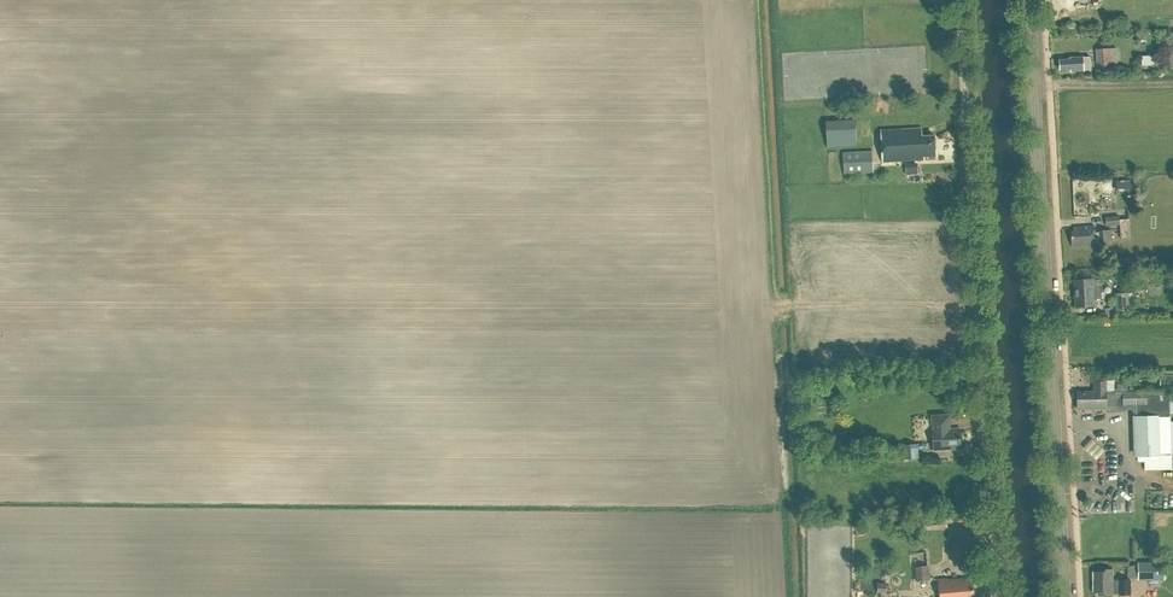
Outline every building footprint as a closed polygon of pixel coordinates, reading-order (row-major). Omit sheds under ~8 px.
[(1118,48),(1096,49),(1096,67),(1118,66),(1118,48)] [(1069,58),(1069,59),(1059,60),(1060,70),(1074,69),(1074,71),(1084,71),(1083,70),(1091,70),(1090,57),(1083,57),(1069,58)] [(857,145),(855,119),(825,121),(827,147),(857,145)] [(924,157),(935,156),(934,136),(922,136),(921,128),(880,130),(882,162),(924,160),(924,157)] [(872,151),(843,152),(844,175),(873,173),(872,151)] [(1133,180),(1116,181),(1116,191),(1133,191),(1133,180)] [(1105,217),(1105,226),(1118,225),(1117,216),(1105,217)] [(1120,238),(1129,238),(1128,219),(1118,219),(1120,238)] [(1100,245),(1112,244),(1111,230),(1099,231),(1099,232),(1094,232),(1094,226),(1074,227),(1074,231),(1070,231),(1071,247),(1095,245),(1095,244),(1100,243),(1100,245)] [(1093,299),(1101,298),(1100,286),(1092,286),(1092,279),(1074,280),(1075,307),(1093,306),(1093,299)] [(1128,293),(1114,294),(1116,311),(1129,310),(1128,293)] [(1157,417),(1170,417),(1169,390),(1147,391),(1147,392),(1123,392),(1106,392),(1106,382),(1094,382),(1094,392),(1077,393),(1077,407),(1087,406),(1087,409),(1107,409),(1107,408),(1135,407),(1137,456),(1158,455),(1157,417)] [(950,415),(931,416),(933,450),(961,449),(959,428),(950,429),(950,415)] [(919,459),(918,444),(904,445),(905,459),(919,459)] [(1138,562),(1138,580),(1157,580),(1157,562),(1138,562)] [(1137,565),(1127,565),(1127,578),(1137,578),(1137,565)] [(916,567),(917,582),(931,580),(930,566),(916,567)] [(1098,569),(1098,572),(1093,572),(1093,592),(1098,592),(1098,595),(1112,595),(1112,592),(1118,592),(1118,595),(1130,594),(1130,580),(1112,580),(1112,569),(1098,569)] [(938,579),(940,596),(974,596),(972,580),(963,580),(963,578),(947,580),(947,579),(938,579)]
